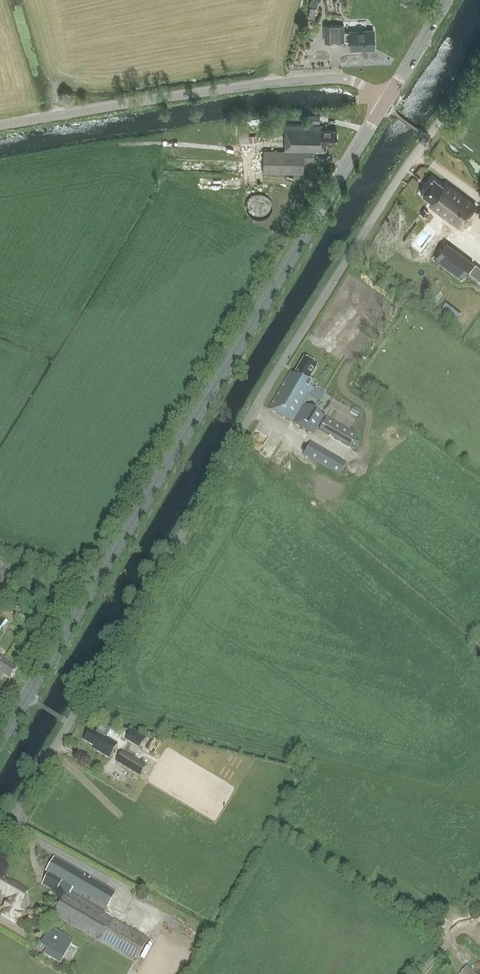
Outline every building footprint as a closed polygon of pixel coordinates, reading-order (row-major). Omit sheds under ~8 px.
[(349,41),(349,50),(374,49),(374,31),(349,31),(349,32),(344,32),(343,25),(323,26),(324,43),(343,42),(343,41),(349,41)] [(308,115),(308,123),(320,123),(320,115),(308,115)] [(336,144),(336,131),(320,130),(320,126),(285,125),(284,152),(263,151),(263,173),(303,174),(304,160),(314,160),(314,152),(325,153),(325,144),(336,144)] [(446,183),(443,186),(432,178),(420,194),(432,202),(429,205),(439,212),(441,210),(447,215),(445,217),(459,228),(475,205),(446,183)] [(424,209),(420,214),(425,217),(428,212),(424,209)] [(473,263),(446,243),(434,258),(435,259),(437,256),(463,276),(461,278),(473,263)] [(304,358),(301,363),(294,374),(291,372),(269,410),(313,436),(325,416),(305,405),(312,393),(319,397),(321,393),(312,387),(315,382),(310,379),(318,366),(304,358)] [(358,435),(326,417),(319,430),(351,448),(358,435)] [(311,442),(304,454),(339,475),(346,463),(311,442)] [(9,679),(16,669),(6,662),(8,660),(0,655),(0,677),(1,678),(3,675),(9,679)] [(140,746),(146,736),(132,728),(126,738),(140,746)] [(94,734),(90,731),(84,740),(95,746),(93,749),(108,758),(116,744),(96,732),(94,734)] [(122,752),(116,763),(140,777),(146,766),(122,752)] [(135,962),(148,939),(105,914),(106,912),(106,911),(116,893),(55,858),(47,872),(49,873),(42,885),(56,893),(58,889),(65,893),(52,915),(135,962)] [(10,898),(3,910),(4,911),(1,917),(15,925),(22,912),(20,911),(22,906),(20,905),(28,891),(6,879),(4,881),(1,879),(0,880),(0,890),(4,892),(3,894),(10,898)] [(60,964),(73,940),(50,927),(40,944),(47,948),(44,954),(60,964)] [(468,973),(477,973),(478,973),(468,965),(464,970),(468,973)]
